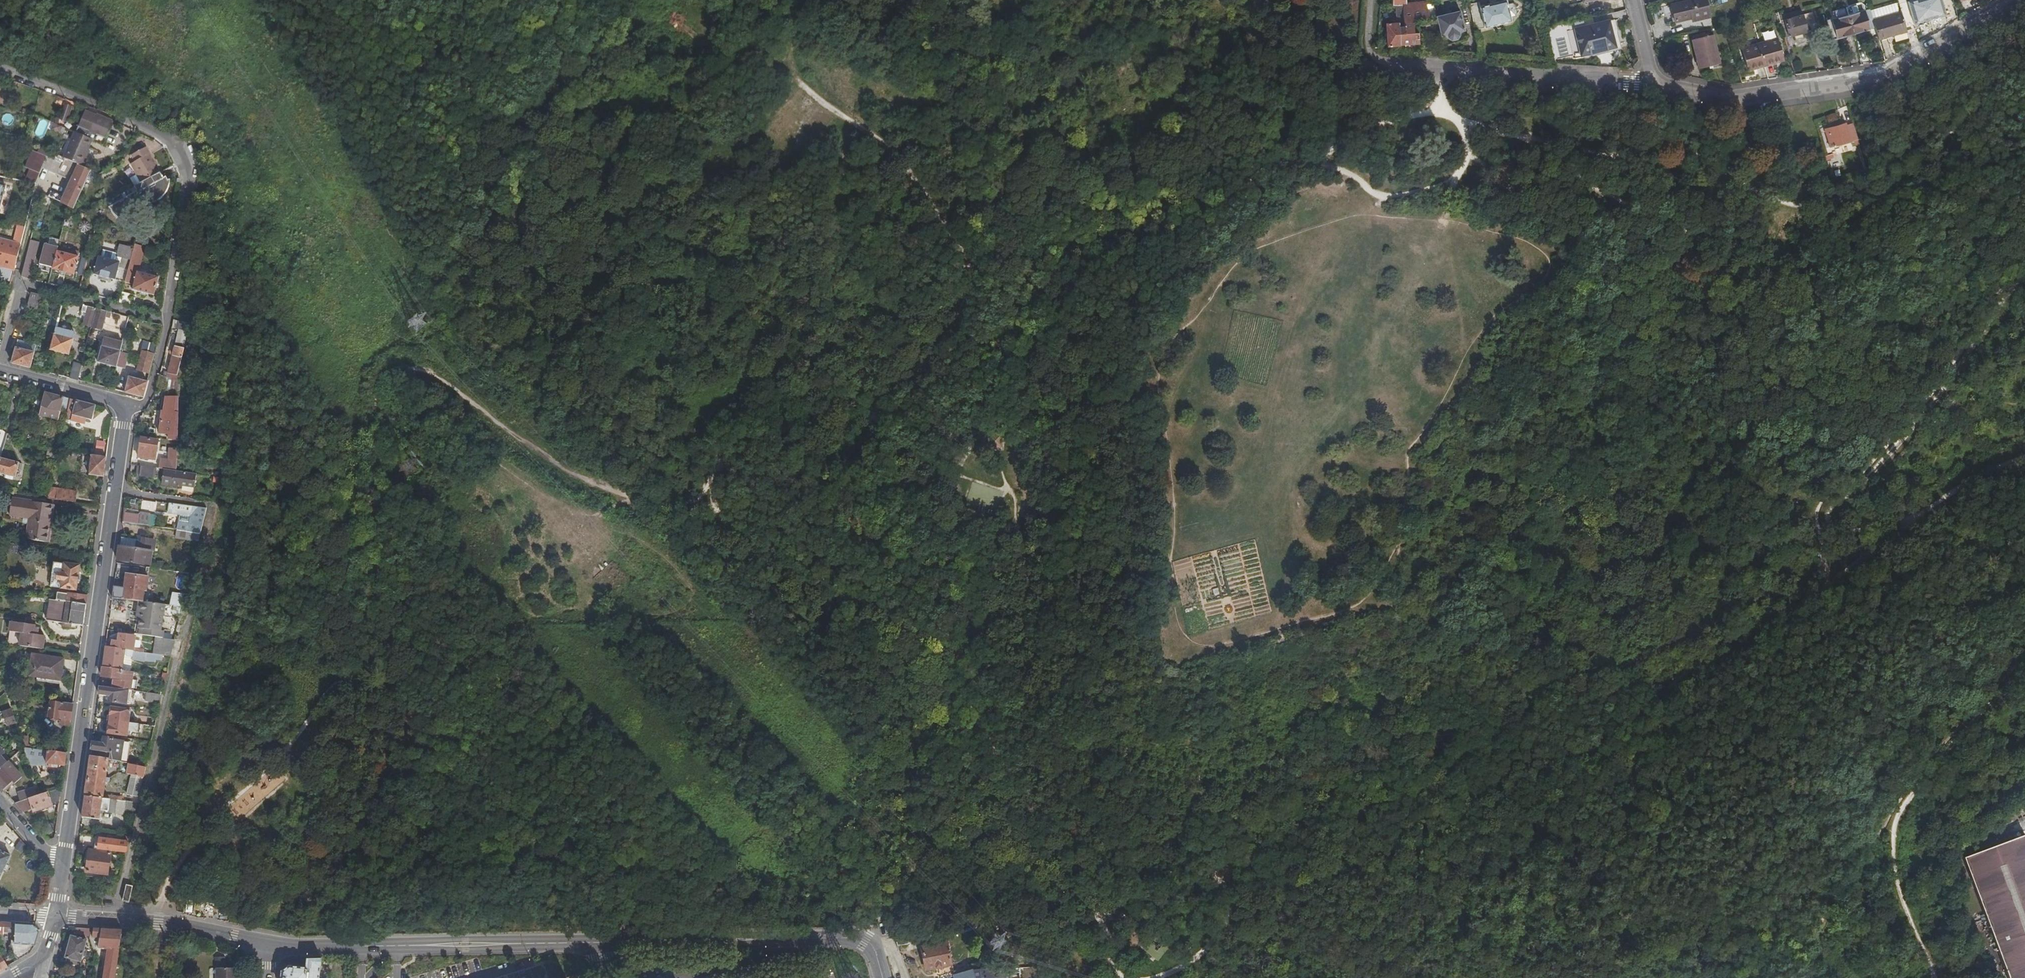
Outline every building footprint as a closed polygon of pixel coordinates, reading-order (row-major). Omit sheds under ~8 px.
[(1408,0),(1395,0),(1395,6),(1398,6),(1399,18),(1405,18),(1404,6),(1409,5),(1408,3),(1408,0)] [(1481,6),(1486,28),(1514,21),(1509,0),(1506,0),(1481,6)] [(1707,0),(1694,0),(1672,5),(1674,14),(1676,22),(1698,18),(1699,20),(1711,17),(1707,0)] [(1890,0),(1889,0),(1870,6),(1871,8),(1873,14),(1892,9),(1890,0)] [(1402,45),(1421,43),(1421,33),(1415,31),(1414,23),(1431,19),(1430,11),(1428,5),(1417,6),(1416,3),(1408,3),(1409,5),(1404,6),(1405,18),(1406,26),(1407,32),(1401,33),(1402,45)] [(1674,14),(1672,5),(1665,6),(1667,16),(1674,14)] [(1849,14),(1854,34),(1876,28),(1874,19),(1873,14),(1871,8),(1849,14)] [(1799,15),(1798,10),(1780,15),(1781,19),(1799,15)] [(1781,19),(1786,37),(1796,34),(1803,33),(1817,29),(1813,11),(1799,15),(1781,19)] [(1466,31),(1461,12),(1438,17),(1442,37),(1448,35),(1449,39),(1453,41),(1459,40),(1461,36),(1460,33),(1466,31)] [(1879,39),(1908,31),(1903,12),(1874,19),(1876,28),(1879,39)] [(1834,40),(1854,34),(1849,14),(1828,20),(1834,40)] [(1619,51),(1618,47),(1621,46),(1615,17),(1600,20),(1599,16),(1547,28),(1553,55),(1577,54),(1592,52),(1593,56),(1619,51)] [(1389,46),(1402,46),(1402,45),(1401,33),(1407,32),(1406,26),(1399,27),(1399,22),(1387,23),(1389,46)] [(1691,41),(1698,70),(1723,65),(1716,36),(1691,41)] [(1748,68),(1785,59),(1779,39),(1743,49),(1748,68)] [(73,104),(66,102),(62,116),(68,118),(73,104)] [(86,113),(78,132),(85,135),(93,116),(86,113)] [(93,116),(85,135),(95,139),(104,143),(114,121),(99,114),(97,118),(93,116)] [(1858,137),(1853,122),(1846,124),(1845,122),(1824,129),(1830,146),(1858,137)] [(78,132),(77,131),(65,158),(83,166),(95,139),(85,135),(78,132)] [(40,147),(35,144),(25,168),(31,170),(37,153),(40,147)] [(50,151),(40,147),(37,153),(47,158),(50,151)] [(143,182),(161,172),(147,147),(133,154),(137,161),(133,163),(143,182)] [(83,166),(65,158),(50,151),(47,158),(45,164),(46,167),(69,178),(71,173),(76,175),(70,189),(67,188),(64,194),(54,190),(51,197),(75,208),(75,207),(91,169),(83,166)] [(37,153),(31,170),(41,174),(45,164),(47,158),(37,153)] [(41,174),(31,170),(27,180),(38,182),(41,174)] [(98,181),(101,174),(93,171),(90,178),(98,181)] [(165,178),(161,172),(143,182),(125,191),(128,197),(110,206),(119,218),(127,210),(129,213),(132,212),(137,202),(141,204),(150,205),(158,202),(165,197),(169,191),(172,184),(172,179),(169,180),(167,177),(165,178)] [(16,233),(24,235),(26,227),(18,224),(16,233)] [(31,232),(29,238),(40,241),(41,235),(31,232)] [(16,268),(24,235),(16,233),(14,241),(0,237),(0,264),(16,268)] [(143,238),(137,235),(133,249),(126,277),(131,278),(134,268),(135,268),(143,238)] [(20,274),(30,276),(40,241),(29,238),(20,274)] [(55,267),(75,273),(80,256),(79,256),(80,250),(60,245),(59,246),(47,242),(42,263),(55,267)] [(95,274),(124,282),(126,277),(133,249),(120,245),(117,253),(117,256),(121,257),(120,262),(102,257),(100,257),(95,274)] [(105,249),(102,257),(120,262),(121,257),(117,256),(117,253),(105,249)] [(83,257),(78,277),(83,278),(89,258),(83,257)] [(156,295),(160,277),(137,271),(133,289),(156,295)] [(38,307),(42,292),(31,289),(27,305),(38,307)] [(122,292),(119,300),(133,304),(135,295),(122,292)] [(88,304),(86,312),(83,322),(92,325),(98,307),(88,304)] [(98,307),(92,325),(101,327),(106,309),(98,307)] [(172,326),(180,328),(185,329),(186,321),(175,318),(172,326)] [(62,325),(57,323),(51,348),(70,353),(75,332),(63,328),(62,325)] [(185,329),(180,328),(176,342),(179,343),(178,346),(176,346),(175,347),(170,346),(168,354),(173,356),(168,375),(176,377),(184,348),(187,330),(185,329)] [(18,337),(11,361),(30,366),(34,351),(21,348),(22,344),(23,344),(24,339),(18,337)] [(122,341),(104,337),(97,360),(116,365),(116,363),(118,355),(119,350),(122,341)] [(151,372),(158,343),(145,339),(137,368),(151,372)] [(118,355),(116,363),(124,366),(127,357),(118,355)] [(70,376),(78,378),(82,363),(74,361),(70,376)] [(165,388),(168,375),(160,373),(157,387),(165,388)] [(145,395),(149,380),(128,375),(125,390),(145,395)] [(167,394),(181,396),(181,378),(176,377),(168,375),(165,388),(167,394)] [(10,406),(14,392),(4,390),(0,403),(10,406)] [(70,396),(45,390),(41,405),(46,406),(44,414),(60,418),(60,417),(65,418),(67,409),(70,396)] [(179,441),(181,396),(167,394),(165,409),(163,409),(161,432),(171,433),(172,440),(179,441)] [(95,402),(70,396),(67,409),(72,410),(72,412),(80,414),(92,417),(95,402)] [(72,410),(67,409),(65,418),(78,422),(80,414),(72,412),(72,410)] [(109,437),(111,423),(104,423),(102,436),(109,437)] [(107,454),(109,437),(102,436),(98,436),(95,453),(107,454)] [(992,446),(992,436),(990,436),(991,450),(1004,450),(1005,436),(1003,436),(1003,446),(992,446)] [(1003,436),(992,436),(992,446),(1003,446),(1003,436)] [(158,440),(142,438),(139,456),(155,459),(158,440)] [(58,449),(48,447),(45,463),(54,464),(58,449)] [(104,475),(107,454),(95,453),(91,452),(88,473),(104,475)] [(0,456),(0,458),(0,472),(16,476),(19,461),(0,456)] [(161,468),(164,468),(177,470),(178,464),(172,463),(155,461),(155,467),(161,468)] [(138,472),(146,473),(147,466),(139,465),(138,472)] [(160,476),(161,468),(155,467),(147,466),(146,473),(145,474),(160,476)] [(195,486),(197,472),(177,470),(164,468),(162,483),(183,486),(184,484),(195,486)] [(78,500),(80,490),(50,487),(48,496),(60,498),(78,500)] [(27,537),(50,540),(54,503),(13,497),(11,514),(30,517),(27,537)] [(207,506),(170,501),(168,511),(193,516),(192,523),(178,521),(177,529),(201,532),(207,506)] [(141,509),(139,523),(154,525),(156,513),(151,512),(151,511),(141,509)] [(140,514),(123,511),(122,520),(139,523),(140,514)] [(201,532),(177,529),(175,537),(199,541),(201,532)] [(120,539),(119,545),(135,548),(136,544),(141,545),(142,542),(120,539)] [(136,544),(135,548),(151,550),(152,550),(153,542),(142,540),(142,542),(141,545),(136,544)] [(119,545),(116,562),(149,566),(151,550),(135,548),(119,545)] [(58,586),(76,588),(78,565),(54,561),(53,573),(57,573),(57,580),(58,580),(58,586)] [(183,607),(191,572),(177,570),(169,605),(183,607)] [(113,585),(112,596),(140,601),(141,601),(145,575),(126,572),(123,586),(113,585)] [(67,601),(68,595),(68,593),(58,592),(58,599),(62,600),(67,601)] [(86,603),(87,595),(68,593),(68,595),(67,601),(86,603)] [(83,625),(86,603),(67,601),(62,600),(58,599),(49,598),(47,619),(83,625)] [(141,601),(140,601),(137,626),(138,626),(137,633),(160,636),(162,636),(164,629),(161,628),(164,605),(141,601)] [(8,643),(42,649),(44,635),(36,634),(37,627),(33,626),(34,622),(32,621),(25,620),(11,618),(8,643)] [(112,640),(111,647),(141,650),(141,646),(131,645),(132,635),(119,633),(118,640),(112,640)] [(162,636),(160,636),(158,652),(165,653),(172,654),(176,638),(162,636)] [(105,646),(102,666),(122,669),(124,655),(132,656),(131,659),(156,662),(157,659),(158,652),(141,650),(111,647),(105,646)] [(59,680),(62,658),(32,654),(28,675),(59,680)] [(124,655),(122,669),(130,670),(131,659),(132,656),(124,655)] [(111,688),(126,690),(129,690),(131,671),(130,670),(122,669),(102,666),(101,676),(112,677),(111,688)] [(99,686),(98,695),(107,696),(106,700),(125,702),(126,690),(111,688),(99,686)] [(161,701),(162,694),(146,692),(146,699),(161,701)] [(69,727),(72,704),(49,701),(47,718),(60,719),(65,720),(64,727),(69,727)] [(106,712),(106,718),(128,721),(129,709),(112,707),(111,713),(106,712)] [(14,722),(10,708),(2,711),(6,725),(14,722)] [(128,721),(106,718),(105,725),(109,725),(108,732),(126,734),(126,731),(136,732),(138,722),(128,721)] [(92,740),(90,751),(109,752),(109,758),(118,760),(121,739),(104,737),(103,741),(92,740)] [(64,765),(65,753),(46,750),(29,748),(25,748),(22,747),(25,756),(27,765),(47,765),(56,765),(64,765)] [(90,756),(84,796),(123,801),(123,797),(101,793),(103,781),(108,782),(109,778),(104,778),(107,758),(90,756)] [(139,793),(146,763),(128,761),(127,771),(131,771),(128,791),(139,793)] [(16,779),(11,775),(15,772),(6,762),(5,763),(0,768),(0,788),(3,791),(16,779)] [(59,795),(60,788),(46,792),(49,799),(59,795)] [(49,799),(46,792),(37,795),(14,803),(18,808),(30,804),(32,809),(33,812),(51,806),(49,799)] [(84,796),(81,817),(98,820),(99,809),(134,814),(137,803),(123,801),(84,796)] [(22,813),(32,809),(30,804),(18,808),(22,813)] [(43,835),(51,833),(49,826),(42,827),(43,835)] [(97,849),(125,852),(128,841),(98,837),(98,838),(98,841),(97,849)] [(1966,862),(2010,977),(2024,977),(2024,840),(1966,862)] [(0,849),(0,875),(10,854),(0,849)] [(111,854),(88,851),(86,872),(109,875),(111,854)] [(125,902),(128,903),(132,886),(125,884),(121,901),(125,902)] [(32,924),(0,922),(0,933),(2,933),(2,931),(14,932),(13,940),(9,939),(9,945),(7,944),(6,948),(8,949),(15,961),(28,954),(34,945),(38,933),(32,924)] [(1020,927),(1018,927),(1019,930),(1012,932),(1012,936),(1022,934),(1020,927)] [(120,931),(121,930),(92,928),(91,936),(98,937),(96,948),(107,949),(105,965),(104,965),(102,977),(114,977),(120,931)] [(83,949),(86,939),(70,935),(64,958),(79,962),(81,955),(83,949)] [(914,935),(897,937),(900,948),(913,946),(912,941),(915,940),(914,935)] [(950,944),(923,949),(927,971),(954,966),(950,944)] [(216,957),(216,967),(226,967),(226,957),(216,957)] [(322,957),(307,958),(306,967),(289,965),(282,970),(281,977),(320,977),(322,957)] [(234,967),(226,967),(216,967),(215,967),(214,977),(234,977),(234,967)] [(996,970),(981,970),(957,976),(957,977),(999,977),(996,970)] [(996,970),(999,977),(1011,977),(1010,976),(1007,976),(1005,970),(996,970)]
